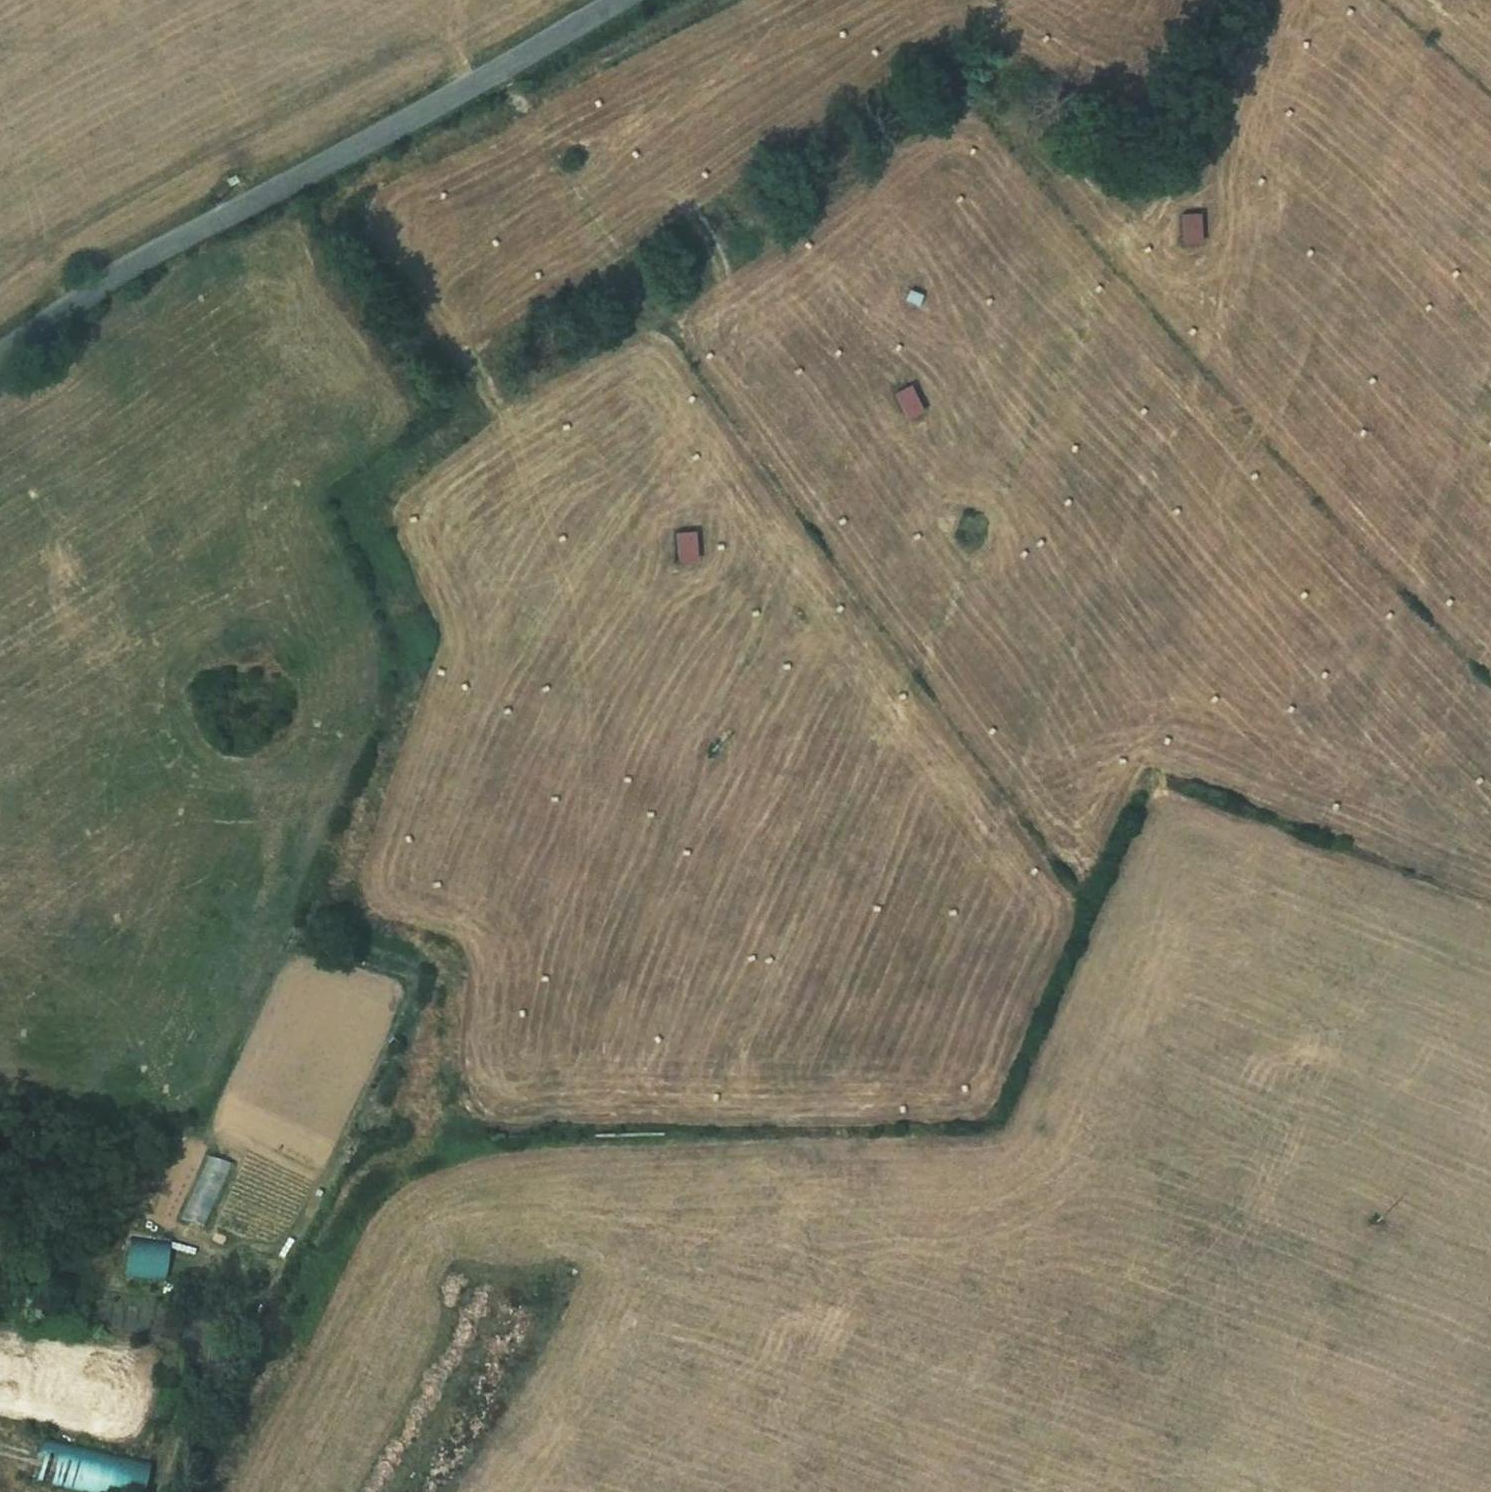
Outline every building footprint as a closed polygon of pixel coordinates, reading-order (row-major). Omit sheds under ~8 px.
[(1182,212),(1181,241),(1199,241),(1199,212),(1182,212)] [(912,385),(894,390),(902,417),(920,412),(912,385)] [(675,531),(677,561),(696,560),(695,530),(675,531)] [(234,1164),(209,1153),(180,1219),(205,1229),(234,1164)] [(171,1242),(130,1237),(125,1276),(166,1281),(171,1242)] [(30,1432),(19,1478),(78,1491),(145,1491),(153,1461),(30,1432)]
